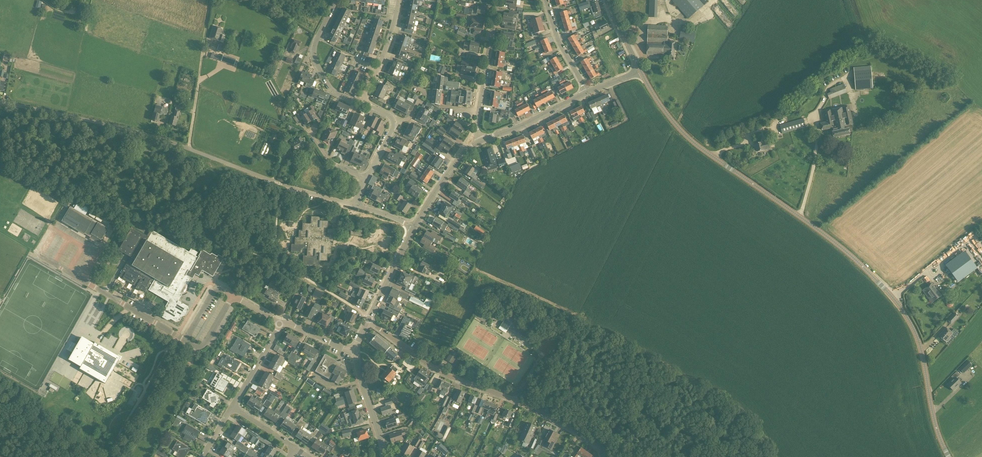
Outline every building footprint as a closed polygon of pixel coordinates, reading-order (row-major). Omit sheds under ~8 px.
[(516,0),(506,0),(506,4),(510,5),(509,8),(516,9),(517,0),(516,0)] [(657,0),(649,0),(649,17),(657,18),(657,0)] [(688,19),(709,0),(672,0),(688,19)] [(601,11),(598,2),(588,5),(589,8),(591,7),(595,19),(602,16),(600,12),(601,11)] [(468,15),(477,16),(477,14),(485,15),(486,9),(478,7),(478,8),(475,7),(474,10),(469,9),(468,15)] [(343,8),(341,14),(349,17),(351,12),(343,8)] [(568,14),(571,13),(570,10),(560,13),(562,19),(569,17),(568,14)] [(504,18),(503,19),(513,21),(513,17),(516,18),(517,12),(511,11),(510,14),(504,13),(504,15),(503,15),(503,17),(504,18)] [(338,19),(346,23),(349,17),(341,14),(338,19)] [(376,15),(374,22),(368,20),(367,23),(373,25),(382,28),(384,22),(379,21),(381,16),(376,15)] [(529,24),(532,23),(534,32),(531,33),(533,37),(536,36),(536,34),(545,31),(540,17),(531,20),(531,18),(527,19),(529,24)] [(569,17),(562,19),(564,26),(571,24),(569,17)] [(346,23),(338,19),(336,24),(344,28),(346,23)] [(415,26),(418,27),(418,28),(420,28),(420,26),(418,26),(418,25),(415,24),(416,21),(407,19),(406,24),(415,26)] [(484,20),(472,19),(471,28),(481,30),(483,30),(484,20)] [(512,24),(513,21),(503,19),(503,21),(502,21),(502,23),(503,24),(502,25),(508,26),(508,29),(515,30),(516,25),(512,24)] [(594,26),(596,30),(597,33),(601,31),(609,28),(606,21),(594,26)] [(344,28),(336,24),(333,29),(341,33),(344,28)] [(414,31),(415,26),(406,24),(405,29),(408,30),(408,33),(413,33),(413,31),(414,31)] [(576,29),(575,28),(575,27),(572,28),(571,24),(564,26),(566,32),(576,29)] [(382,28),(373,25),(372,30),(380,33),(382,28)] [(210,38),(223,42),(225,36),(220,34),(222,29),(214,26),(210,38)] [(667,42),(668,26),(648,26),(647,55),(668,56),(667,57),(674,57),(675,42),(670,41),(670,42),(667,42)] [(471,28),(470,34),(469,36),(477,40),(477,36),(480,36),(481,30),(471,28)] [(341,33),(333,29),(331,34),(339,38),(341,33)] [(380,33),(372,30),(370,36),(378,38),(380,33)] [(681,30),(679,39),(693,42),(695,33),(681,30)] [(513,41),(514,34),(501,32),(500,38),(508,39),(506,50),(514,51),(515,47),(512,47),(513,41)] [(336,43),(339,38),(331,34),(328,39),(336,43)] [(568,39),(572,45),(578,41),(576,38),(578,36),(577,34),(568,39)] [(413,43),(410,42),(411,39),(412,35),(411,35),(410,38),(403,36),(402,41),(413,44),(412,46),(415,46),(415,44),(418,45),(418,46),(418,45),(413,43)] [(378,38),(370,36),(368,41),(376,44),(378,38)] [(547,38),(542,41),(538,42),(539,45),(542,44),(544,47),(550,45),(547,38)] [(298,46),(299,47),(301,43),(293,40),(290,48),(291,49),(290,52),(295,54),(298,46)] [(376,44),(368,41),(366,46),(375,49),(376,44)] [(413,44),(402,41),(400,45),(408,48),(411,49),(412,46),(413,44)] [(475,52),(478,52),(480,43),(471,41),(471,43),(465,42),(464,49),(470,50),(469,51),(474,52),(475,52)] [(575,50),(581,47),(578,41),(572,45),(575,50)] [(552,51),(550,45),(544,47),(545,51),(542,52),(543,55),(552,51)] [(373,55),(375,49),(366,46),(365,52),(373,55)] [(581,47),(575,50),(579,56),(584,53),(586,55),(595,50),(593,46),(588,48),(588,49),(586,50),(586,49),(583,50),(581,47)] [(406,53),(398,50),(397,55),(405,58),(407,59),(409,54),(406,53)] [(504,60),(505,57),(505,53),(497,51),(496,59),(503,60),(504,60)] [(338,52),(334,59),(343,63),(344,60),(346,56),(338,52)] [(1,60),(3,60),(9,62),(12,62),(13,56),(9,55),(9,56),(6,55),(7,54),(2,53),(1,60)] [(236,60),(223,55),(222,59),(225,60),(224,62),(234,65),(236,60)] [(552,63),(554,66),(560,63),(556,57),(548,62),(549,65),(552,63)] [(587,59),(581,62),(584,68),(590,65),(588,61),(591,60),(589,57),(587,59)] [(343,63),(334,59),(331,65),(339,69),(341,65),(342,66),(343,63)] [(403,72),(407,63),(398,59),(397,62),(394,61),(392,67),(400,70),(403,72)] [(502,64),(503,60),(496,59),(495,66),(503,67),(504,64),(502,64)] [(463,66),(463,67),(459,66),(457,73),(461,74),(461,75),(474,77),(476,68),(467,67),(468,65),(469,65),(469,61),(462,60),(461,66),(463,66)] [(560,63),(554,66),(551,68),(552,71),(553,71),(554,74),(563,69),(562,67),(560,63)] [(337,73),(339,69),(331,65),(328,72),(337,76),(338,73),(337,73)] [(439,65),(436,72),(444,75),(447,68),(439,65)] [(590,65),(584,68),(588,74),(594,70),(590,65)] [(854,68),(857,91),(873,89),(870,66),(854,68)] [(400,70),(392,67),(389,73),(394,75),(393,78),(399,81),(400,78),(403,72),(400,70)] [(598,72),(596,74),(594,70),(588,74),(591,80),(600,74),(598,72)] [(302,85),(304,82),(308,72),(306,71),(305,73),(302,72),(301,75),(299,74),(295,83),(300,85),(300,84),(302,85)] [(355,71),(352,77),(361,81),(362,79),(361,78),(363,74),(355,71)] [(494,71),(492,79),(500,80),(500,76),(502,76),(502,72),(494,71)] [(308,72),(304,82),(306,83),(305,86),(311,88),(314,80),(311,78),(312,76),(309,75),(310,72),(308,72)] [(447,82),(448,77),(437,76),(436,89),(433,88),(433,90),(441,91),(441,90),(448,91),(446,106),(451,106),(451,103),(470,105),(472,92),(459,91),(460,83),(447,82)] [(361,81),(352,77),(349,84),(357,88),(359,84),(361,81)] [(499,84),(500,80),(492,79),(491,86),(500,87),(501,84),(499,84)] [(314,100),(315,98),(317,99),(320,92),(314,89),(315,87),(312,86),(314,80),(311,88),(309,91),(310,92),(308,98),(314,100)] [(570,82),(564,85),(567,91),(573,88),(570,82)] [(380,84),(378,90),(386,93),(389,88),(392,89),(393,86),(386,83),(385,86),(380,84)] [(355,92),(357,88),(349,84),(345,91),(354,95),(356,92),(355,92)] [(829,90),(829,91),(831,94),(827,95),(829,99),(847,93),(844,84),(840,85),(829,90)] [(561,94),(567,91),(564,85),(558,88),(561,94)] [(383,99),(386,93),(378,90),(375,96),(380,98),(378,101),(385,104),(386,101),(383,99)] [(441,91),(433,90),(431,104),(439,109),(441,91)] [(492,91),(490,99),(498,100),(498,96),(500,96),(500,93),(492,91)] [(552,91),(546,94),(549,101),(555,98),(552,91)] [(324,97),(326,94),(320,92),(317,99),(320,100),(319,102),(322,103),(325,104),(327,98),(324,97)] [(549,101),(546,94),(539,98),(543,104),(549,101)] [(610,101),(607,95),(600,98),(602,104),(603,107),(604,107),(605,110),(607,109),(605,103),(610,101)] [(395,108),(401,111),(405,103),(399,100),(401,97),(398,96),(395,102),(397,104),(395,108)] [(537,107),(543,104),(539,98),(533,101),(537,107)] [(598,99),(594,100),(597,107),(599,105),(604,115),(607,114),(605,110),(604,107),(603,107),(602,104),(600,98),(598,99)] [(497,104),(498,100),(490,99),(489,106),(498,108),(498,104),(497,104)] [(407,100),(405,103),(401,111),(407,114),(409,110),(412,111),(415,105),(412,103),(407,100)] [(591,109),(597,107),(594,100),(588,103),(591,109)] [(621,115),(624,113),(618,100),(611,104),(614,110),(617,108),(621,115)] [(524,113),(521,107),(518,101),(515,102),(517,106),(516,107),(517,109),(515,110),(518,116),(524,113)] [(518,101),(521,107),(524,113),(530,110),(527,104),(525,105),(524,103),(523,104),(522,101),(519,102),(518,101)] [(337,111),(341,112),(344,105),(339,102),(336,107),(334,106),(331,111),(334,112),(336,113),(337,111)] [(177,122),(180,111),(179,110),(181,104),(175,103),(174,107),(176,107),(173,117),(171,116),(169,124),(176,126),(177,122)] [(162,107),(156,105),(154,113),(153,113),(152,120),(158,121),(158,119),(159,119),(160,116),(163,116),(163,114),(167,115),(168,109),(165,108),(162,107)] [(316,111),(312,105),(303,110),(304,111),(306,114),(311,121),(316,118),(313,113),(316,111)] [(350,107),(344,105),(341,112),(339,116),(343,117),(346,118),(347,115),(346,115),(350,107)] [(582,106),(576,109),(579,115),(580,118),(582,117),(583,117),(582,114),(585,112),(582,106)] [(425,109),(422,108),(419,113),(427,117),(429,118),(433,110),(426,107),(425,109)] [(852,125),(848,107),(822,113),(825,123),(820,124),(822,131),(831,129),(834,138),(850,135),(848,126),(852,125)] [(576,109),(570,112),(574,121),(578,119),(580,118),(579,115),(576,109)] [(306,125),(311,121),(306,114),(304,111),(300,114),(300,113),(295,116),(293,117),(297,123),(299,121),(299,122),(302,120),(306,125)] [(500,113),(491,111),(489,122),(499,124),(500,113)] [(352,130),(352,131),(359,115),(355,113),(350,123),(353,124),(350,130),(352,130)] [(427,117),(419,113),(417,118),(421,120),(420,122),(425,125),(426,123),(429,118),(427,117)] [(360,115),(359,115),(352,131),(353,131),(355,126),(360,128),(358,132),(361,133),(363,127),(361,126),(364,118),(359,116),(360,115)] [(559,118),(562,124),(563,127),(565,131),(567,130),(565,126),(569,124),(564,115),(559,118)] [(369,130),(370,127),(373,128),(378,120),(378,119),(372,117),(369,122),(367,121),(364,127),(369,130)] [(552,121),(556,127),(562,124),(559,118),(552,121)] [(780,125),(782,134),(806,127),(804,119),(780,125)] [(384,123),(378,120),(373,128),(373,129),(377,131),(376,134),(381,136),(384,130),(381,128),(384,123)] [(559,134),(557,130),(556,127),(552,121),(547,124),(550,130),(553,129),(554,132),(555,131),(557,135),(559,134)] [(456,122),(453,128),(461,133),(465,128),(456,122)] [(410,124),(408,129),(415,133),(418,128),(420,129),(421,130),(422,127),(421,127),(416,124),(415,126),(410,124)] [(541,127),(535,130),(538,136),(544,133),(541,127)] [(457,139),(461,133),(453,128),(449,133),(457,139)] [(330,132),(326,130),(322,139),(328,142),(331,136),(334,138),(337,132),(332,129),(330,132)] [(408,129),(405,133),(405,134),(409,136),(408,139),(413,141),(415,139),(416,137),(414,136),(415,133),(408,129)] [(532,139),(538,136),(535,130),(529,133),(532,139)] [(269,142),(274,144),(277,138),(280,139),(280,140),(283,141),(282,142),(286,144),(288,140),(281,137),(283,134),(279,132),(277,136),(272,134),(269,142)] [(517,138),(520,145),(526,142),(524,136),(517,138)] [(289,143),(295,153),(305,146),(300,137),(289,143)] [(428,138),(425,143),(431,147),(434,142),(428,138)] [(446,138),(442,143),(451,149),(452,147),(453,147),(455,145),(454,144),(454,143),(446,138)] [(511,140),(514,147),(520,145),(517,138),(511,140)] [(403,139),(401,141),(398,140),(394,146),(402,150),(404,145),(407,147),(410,142),(403,139)] [(340,142),(337,149),(342,152),(341,153),(344,154),(345,154),(345,153),(347,154),(348,155),(349,153),(350,150),(352,146),(353,144),(354,141),(353,141),(350,140),(349,142),(347,142),(346,145),(340,142)] [(511,148),(512,150),(515,150),(514,147),(511,140),(505,143),(507,149),(511,148)] [(762,142),(755,143),(757,152),(770,148),(768,141),(762,143),(762,142)] [(267,156),(270,144),(264,143),(260,154),(267,156)] [(427,151),(433,155),(436,152),(430,148),(431,147),(424,143),(421,147),(427,151)] [(438,144),(436,147),(439,148),(447,154),(451,149),(442,143),(440,146),(438,144)] [(413,154),(416,156),(418,151),(418,152),(421,147),(417,145),(413,154)] [(350,161),(356,164),(360,156),(357,155),(358,153),(355,151),(357,149),(353,147),(351,154),(353,155),(350,161)] [(482,151),(487,168),(497,165),(492,148),(482,151)] [(407,158),(404,156),(397,152),(396,155),(391,153),(387,160),(396,164),(398,160),(401,161),(402,160),(405,161),(407,158)] [(360,154),(360,156),(356,164),(361,166),(364,160),(367,161),(370,155),(367,154),(366,156),(360,154)] [(444,161),(443,160),(437,157),(436,159),(430,155),(427,161),(432,164),(437,168),(439,169),(444,161)] [(421,160),(416,156),(411,165),(415,168),(421,160)] [(499,167),(507,165),(505,158),(497,160),(499,167)] [(385,164),(383,167),(380,173),(384,175),(382,177),(387,180),(390,174),(393,176),(397,178),(399,172),(396,171),(396,170),(385,164)] [(512,174),(521,171),(520,165),(510,167),(512,174)] [(473,173),(473,172),(475,173),(476,171),(478,172),(480,169),(476,166),(474,168),(470,166),(467,170),(466,169),(464,172),(465,172),(465,173),(473,178),(476,175),(473,173)] [(421,167),(420,168),(419,170),(430,178),(434,173),(428,169),(426,171),(421,167)] [(422,177),(420,180),(427,184),(430,178),(419,170),(417,173),(420,175),(422,177)] [(412,172),(409,176),(416,180),(418,176),(412,172)] [(461,178),(457,185),(469,193),(471,190),(468,188),(470,184),(461,178)] [(406,186),(411,189),(409,192),(417,198),(422,191),(414,185),(416,183),(411,180),(406,186)] [(371,198),(376,201),(380,193),(377,191),(378,188),(376,187),(373,186),(370,192),(373,194),(371,198)] [(460,203),(461,201),(467,205),(470,207),(473,203),(470,201),(453,191),(452,194),(451,193),(449,196),(460,203)] [(386,196),(380,193),(376,201),(382,204),(384,200),(387,201),(390,195),(388,193),(386,196)] [(403,204),(399,209),(406,214),(412,206),(405,201),(404,201),(401,199),(403,197),(398,194),(395,198),(400,201),(399,202),(403,204)] [(478,197),(472,194),(469,198),(475,202),(478,197)] [(456,210),(456,209),(446,202),(442,208),(450,213),(452,214),(454,215),(455,213),(457,210),(456,210)] [(101,240),(103,240),(104,238),(102,237),(107,228),(71,207),(63,221),(90,237),(89,239),(91,240),(91,243),(95,243),(98,244),(101,240)] [(447,219),(450,213),(442,208),(439,214),(447,219)] [(290,251),(290,252),(300,252),(300,249),(304,249),(304,248),(307,248),(307,256),(303,256),(303,261),(302,265),(307,265),(318,266),(319,261),(321,261),(327,261),(328,254),(331,254),(332,247),(333,247),(333,244),(334,242),(333,242),(334,237),(334,235),(330,235),(330,236),(327,236),(324,236),(324,229),(328,229),(328,221),(321,221),(320,221),(320,217),(311,217),(311,224),(302,223),(302,230),(298,230),(298,237),(295,237),(294,244),(291,244),(291,248),(290,251)] [(437,228),(444,232),(448,225),(436,219),(435,219),(433,223),(433,224),(433,225),(437,227),(437,228)] [(449,219),(447,222),(454,227),(459,229),(460,226),(456,223),(449,219)] [(218,268),(218,267),(219,266),(218,266),(221,261),(222,261),(223,258),(218,255),(218,256),(217,255),(216,256),(212,253),(211,254),(210,255),(202,250),(202,251),(201,250),(200,252),(201,252),(198,256),(199,257),(198,258),(196,256),(198,253),(191,249),(189,252),(152,231),(150,230),(147,235),(131,226),(129,230),(130,230),(118,250),(130,257),(123,270),(119,277),(122,278),(122,279),(133,285),(136,287),(135,289),(139,291),(140,289),(147,293),(148,290),(168,302),(165,306),(166,308),(164,309),(161,313),(162,317),(167,320),(171,319),(176,322),(179,321),(182,316),(186,315),(189,310),(188,307),(183,304),(181,304),(181,302),(178,301),(182,295),(179,293),(185,283),(188,285),(191,278),(190,277),(193,273),(199,276),(201,273),(202,273),(203,271),(204,272),(205,271),(212,275),(216,268),(217,269),(218,268)] [(484,232),(476,226),(474,229),(482,235),(484,232)] [(438,240),(440,241),(442,237),(436,233),(434,236),(427,232),(424,237),(433,242),(436,244),(438,240)] [(455,242),(457,238),(448,233),(446,237),(455,242)] [(431,245),(433,242),(424,237),(421,242),(428,246),(427,249),(433,253),(435,250),(433,249),(435,247),(431,245)] [(474,247),(477,243),(468,237),(465,241),(474,247)] [(964,252),(947,265),(958,281),(976,268),(964,252)] [(363,262),(372,266),(370,270),(369,273),(373,275),(374,272),(377,274),(380,267),(371,263),(372,261),(365,257),(363,262)] [(422,266),(419,271),(426,274),(426,273),(428,274),(430,271),(428,270),(430,266),(423,262),(421,266),(422,266)] [(448,267),(443,264),(439,270),(444,273),(448,267)] [(365,278),(363,283),(371,287),(374,280),(363,274),(365,272),(359,269),(357,275),(365,278)] [(401,273),(399,277),(412,283),(416,275),(410,273),(409,275),(403,272),(402,274),(401,273)] [(397,283),(409,289),(412,283),(399,277),(397,281),(398,282),(397,283)] [(268,298),(275,302),(283,290),(270,282),(268,286),(269,287),(268,289),(267,289),(265,293),(269,296),(268,298)] [(941,295),(932,283),(922,291),(925,295),(927,293),(931,298),(929,300),(932,303),(941,295)] [(393,288),(389,296),(397,300),(399,297),(402,298),(402,297),(407,299),(409,296),(393,288)] [(316,289),(312,296),(320,300),(323,293),(316,289)] [(354,292),(353,294),(364,300),(368,292),(362,290),(360,295),(354,292)] [(355,304),(361,307),(364,300),(353,294),(352,294),(351,296),(352,296),(358,299),(355,304)] [(306,299),(298,295),(293,306),(300,310),(300,309),(301,306),(302,307),(306,299)] [(387,302),(387,303),(391,304),(389,307),(400,312),(402,309),(398,307),(400,302),(397,301),(397,300),(389,296),(390,297),(389,299),(388,298),(387,302)] [(412,296),(409,301),(429,310),(433,301),(427,298),(424,303),(412,296)] [(308,317),(309,318),(311,318),(312,317),(313,315),(315,316),(320,306),(315,304),(313,308),(309,306),(306,312),(304,315),(305,316),(307,317),(308,317)] [(353,323),(356,316),(350,313),(351,312),(352,309),(347,306),(346,308),(348,310),(346,312),(347,313),(348,314),(345,320),(353,323)] [(319,316),(316,322),(322,325),(326,316),(323,314),(324,312),(319,310),(317,315),(319,316)] [(391,321),(394,315),(398,317),(399,314),(393,310),(391,314),(387,311),(385,310),(382,317),(385,318),(384,319),(387,320),(391,321)] [(951,323),(954,319),(955,320),(958,316),(955,313),(948,320),(951,323)] [(421,323),(422,321),(408,314),(407,316),(421,323)] [(330,315),(329,317),(326,316),(322,325),(327,327),(329,321),(332,323),(335,317),(330,315)] [(509,329),(518,334),(524,325),(519,322),(518,322),(508,316),(506,319),(503,317),(500,320),(497,318),(495,322),(506,329),(506,330),(508,331),(509,329)] [(400,326),(403,328),(400,336),(400,335),(402,336),(409,339),(408,339),(410,335),(411,336),(413,332),(412,332),(414,328),(408,325),(411,320),(404,317),(400,326)] [(345,327),(347,324),(338,320),(336,319),(334,325),(338,327),(339,326),(342,328),(339,333),(346,336),(350,329),(345,327)] [(260,328),(247,321),(243,329),(249,333),(255,337),(260,328)] [(959,333),(954,329),(951,332),(946,327),(939,336),(945,342),(950,336),(953,339),(959,333)] [(232,332),(229,330),(224,338),(228,340),(232,332)] [(288,334),(284,341),(289,344),(294,337),(288,334)] [(384,354),(392,361),(397,355),(392,350),(393,350),(390,348),(390,347),(376,335),(374,338),(373,337),(372,339),(372,340),(370,343),(384,355),(384,354)] [(299,340),(294,337),(289,344),(293,346),(290,350),(294,352),(298,345),(297,344),(299,340)] [(81,366),(79,369),(105,384),(113,371),(120,357),(95,342),(93,344),(83,338),(78,345),(73,342),(68,350),(73,354),(70,360),(81,366)] [(235,353),(237,354),(237,353),(243,357),(250,345),(244,341),(240,339),(237,338),(233,346),(232,345),(230,350),(234,352),(234,353),(235,353)] [(301,352),(307,355),(312,348),(305,344),(301,352)] [(313,359),(316,354),(318,351),(312,348),(307,355),(306,358),(308,360),(310,357),(313,359)] [(446,360),(453,364),(458,355),(452,351),(446,360)] [(345,366),(325,354),(315,371),(328,379),(336,366),(345,371),(346,369),(345,366)] [(227,355),(222,364),(235,371),(240,363),(227,355)] [(283,359),(275,355),(272,361),(279,365),(283,359)] [(311,368),(315,361),(312,360),(306,370),(309,372),(311,368)] [(269,366),(276,371),(279,365),(272,361),(269,366)] [(968,361),(959,369),(964,373),(972,365),(968,361)] [(392,378),(396,373),(398,370),(393,365),(391,368),(390,367),(382,376),(389,382),(392,384),(395,380),(392,378)] [(346,371),(345,371),(336,366),(328,379),(338,384),(341,378),(342,379),(346,371)] [(161,382),(164,384),(172,370),(169,368),(161,382)] [(429,380),(427,378),(429,375),(421,369),(414,379),(416,380),(415,381),(420,384),(421,384),(424,386),(429,380)] [(956,378),(960,375),(957,371),(952,376),(954,378),(947,385),(953,391),(961,383),(956,378)] [(273,376),(265,372),(262,378),(271,384),(273,381),(271,380),(273,376)] [(212,388),(214,389),(215,388),(223,393),(229,382),(222,378),(221,377),(222,376),(217,373),(212,382),(210,385),(213,387),(212,388)] [(270,386),(271,384),(262,378),(258,384),(266,388),(268,390),(271,386),(270,386)] [(451,385),(440,379),(436,388),(447,393),(451,385)] [(136,386),(129,403),(134,406),(141,388),(136,386)] [(207,390),(202,398),(215,406),(219,399),(213,396),(214,394),(207,390)] [(352,390),(344,393),(346,399),(354,396),(352,390)] [(449,399),(445,407),(448,408),(450,404),(453,405),(454,403),(455,404),(457,403),(458,402),(460,403),(465,393),(458,390),(457,393),(455,393),(452,399),(453,399),(452,400),(449,399)] [(270,394),(272,395),(275,397),(278,399),(280,396),(271,391),(270,394)] [(449,399),(449,397),(444,395),(440,404),(445,407),(449,399)] [(478,398),(472,395),(468,405),(470,406),(472,403),(475,404),(478,398)] [(247,404),(253,408),(259,398),(257,396),(255,399),(251,397),(247,404)] [(356,402),(354,396),(346,399),(348,405),(356,402)] [(262,399),(259,398),(253,408),(259,412),(263,405),(260,402),(262,399)] [(485,401),(482,407),(489,410),(491,403),(485,401)] [(491,403),(489,410),(488,413),(493,415),(494,415),(495,413),(498,406),(491,403)] [(201,408),(200,409),(197,407),(198,406),(195,404),(192,409),(189,414),(188,415),(195,419),(205,425),(208,420),(207,419),(210,415),(211,413),(205,410),(204,411),(203,411),(204,410),(201,408)] [(280,414),(283,416),(289,407),(286,405),(284,409),(280,414)] [(392,410),(390,405),(381,408),(383,415),(390,413),(390,414),(395,412),(394,409),(392,410)] [(292,409),(289,407),(283,416),(286,418),(290,412),(292,409)] [(264,415),(269,419),(274,412),(268,408),(264,415)] [(276,409),(274,412),(269,419),(275,423),(280,416),(277,414),(279,411),(276,409)] [(358,417),(360,417),(359,414),(357,410),(356,410),(351,412),(348,412),(349,413),(346,414),(347,417),(349,416),(350,419),(353,418),(353,419),(358,417)] [(512,412),(506,410),(505,413),(504,412),(501,418),(505,420),(506,417),(509,418),(512,412)] [(470,421),(468,425),(469,426),(468,427),(471,429),(472,427),(470,426),(475,417),(477,414),(474,413),(474,414),(473,415),(470,421)] [(349,423),(350,427),(363,423),(362,421),(363,421),(361,416),(360,417),(358,417),(353,419),(353,418),(350,419),(348,419),(349,423)] [(397,423),(400,422),(398,418),(395,419),(395,418),(391,419),(391,420),(385,422),(388,429),(398,426),(397,423)] [(280,426),(286,430),(291,423),(285,419),(280,426)] [(291,433),(296,426),(297,425),(299,427),(303,421),(300,419),(298,423),(295,421),(293,424),(291,423),(286,430),(291,433)] [(536,427),(527,423),(521,435),(519,440),(529,444),(536,427)] [(187,424),(182,433),(195,440),(200,432),(187,424)] [(234,431),(241,436),(245,431),(253,436),(256,438),(258,435),(252,431),(247,428),(245,430),(237,425),(234,431)] [(295,436),(301,440),(306,433),(307,430),(304,428),(302,430),(300,429),(295,436)] [(341,431),(342,437),(351,435),(350,429),(341,431)] [(356,432),(356,433),(353,434),(355,438),(358,437),(359,441),(368,438),(365,429),(356,432)] [(307,430),(301,440),(306,443),(311,436),(311,435),(312,434),(311,433),(307,430)] [(555,444),(552,442),(556,433),(550,430),(544,440),(548,442),(547,444),(546,444),(545,446),(552,449),(555,444)] [(238,441),(241,436),(234,431),(230,436),(238,441)] [(316,440),(317,439),(317,438),(318,439),(322,433),(318,431),(314,437),(314,438),(316,440)] [(401,432),(401,431),(389,435),(392,443),(404,439),(402,435),(405,434),(404,431),(401,432)] [(446,436),(443,435),(438,433),(436,436),(441,438),(440,440),(444,442),(447,436),(446,436)] [(423,437),(420,435),(418,439),(414,445),(417,446),(420,440),(423,437)] [(263,442),(270,447),(266,452),(273,456),(277,450),(270,446),(271,444),(265,440),(259,436),(257,438),(263,442)] [(316,440),(311,447),(317,450),(322,443),(321,442),(319,441),(317,439),(316,440)] [(331,439),(327,445),(333,448),(336,443),(331,439)] [(185,456),(188,451),(189,451),(190,448),(177,441),(172,449),(178,452),(176,456),(178,456),(185,456)] [(227,441),(223,447),(233,454),(235,451),(233,449),(234,446),(230,443),(228,442),(227,441)] [(317,450),(321,453),(323,454),(326,450),(328,447),(322,443),(317,450)] [(404,446),(405,446),(401,452),(408,456),(413,447),(406,443),(404,446)] [(442,443),(438,448),(445,454),(450,450),(442,443)] [(233,454),(223,447),(220,452),(227,456),(231,456),(233,454)] [(583,456),(587,452),(581,448),(578,453),(576,452),(573,456),(575,456),(577,456),(579,454),(583,456)]
